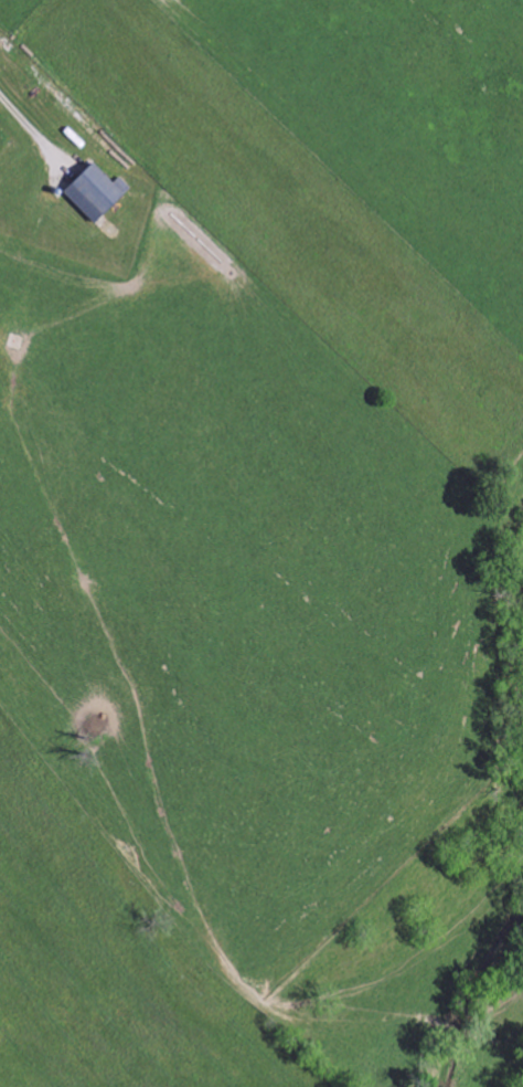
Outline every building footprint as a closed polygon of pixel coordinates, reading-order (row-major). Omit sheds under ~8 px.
[(113,185),(94,164),(64,193),(94,225),(132,189),(121,177),(113,185)]
